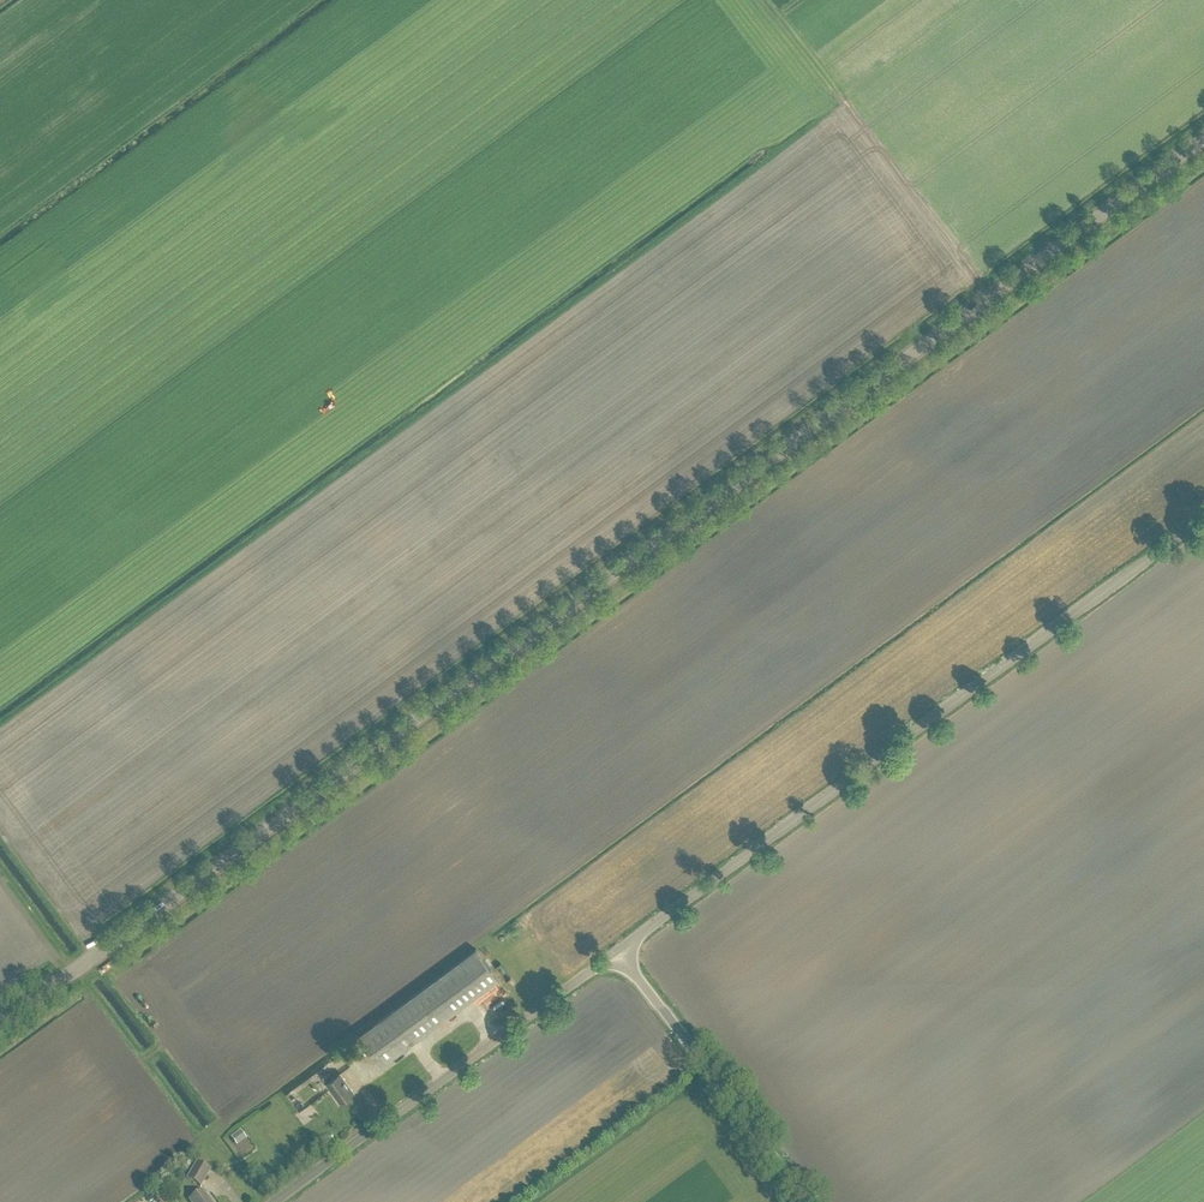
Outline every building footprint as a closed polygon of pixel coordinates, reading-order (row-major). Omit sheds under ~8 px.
[(360,1034),(382,1064),(499,979),(476,948),(360,1034)] [(329,1071),(323,1075),(339,1100),(354,1091),(341,1071),(333,1076),(329,1071)] [(237,1140),(243,1135),(240,1131),(234,1136),(237,1140)] [(201,1188),(211,1171),(196,1162),(186,1180),(201,1188)] [(154,1188),(149,1191),(157,1201),(164,1201),(154,1188)] [(202,1191),(188,1201),(189,1201),(209,1201),(202,1191)]
